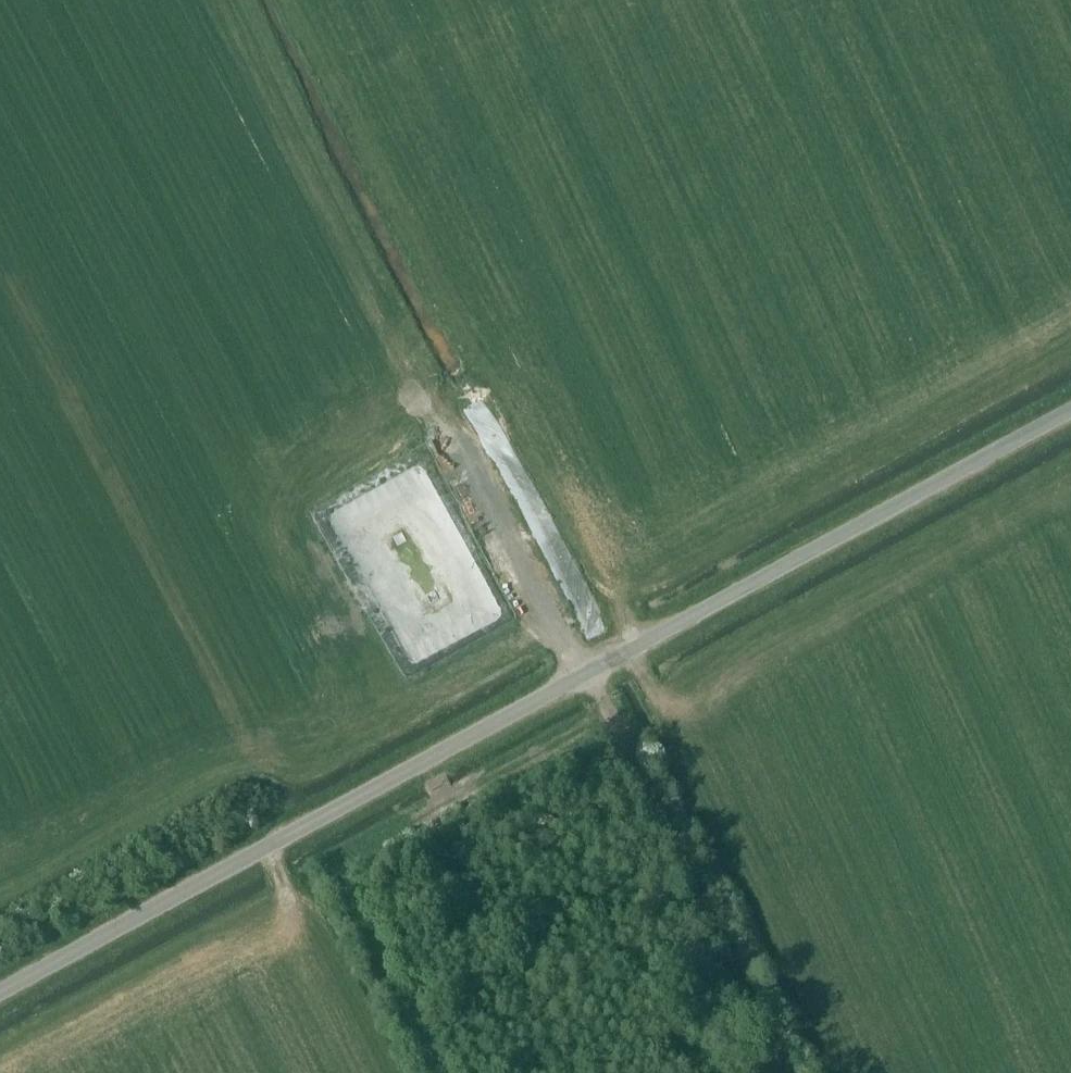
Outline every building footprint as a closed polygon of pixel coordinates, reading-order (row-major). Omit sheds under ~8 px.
[(606,631),(489,390),(468,401),(584,642),(606,631)]
